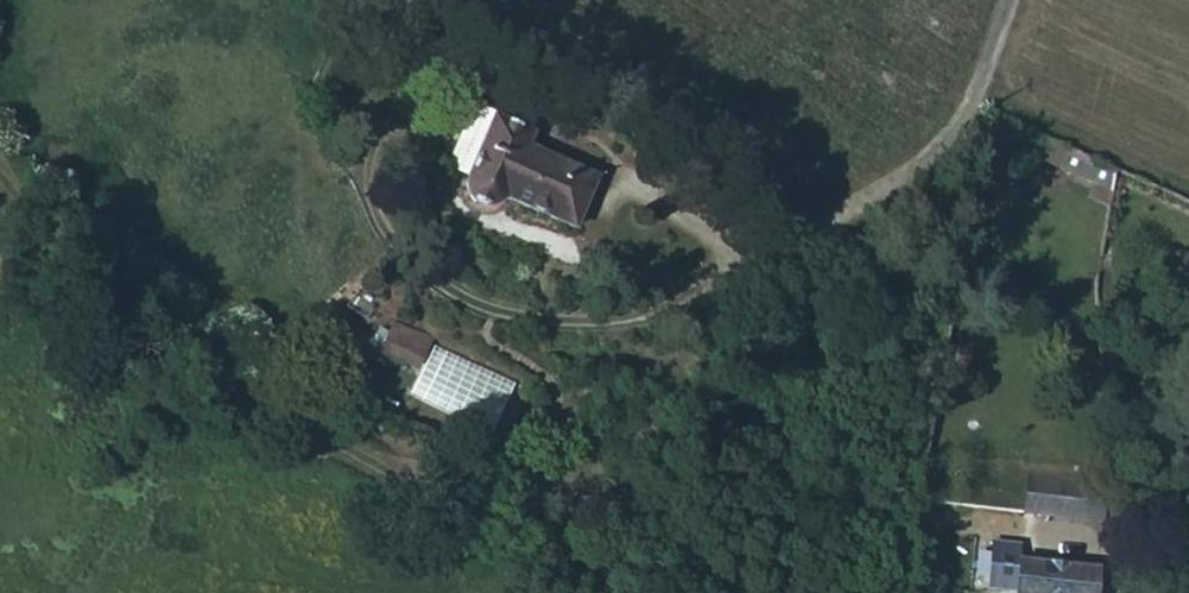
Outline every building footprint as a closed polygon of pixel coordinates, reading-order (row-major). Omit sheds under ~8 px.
[(431,126),(415,161),(459,181),(459,191),(461,199),(467,206),(476,210),(485,210),(494,206),(501,200),(571,232),(596,177),(527,145),(532,132),(490,113),(475,145),(431,126)] [(1024,480),(1021,513),(1111,522),(1112,487),(1024,480)] [(1012,592),(1091,592),(1093,568),(1016,560),(1012,592)]
